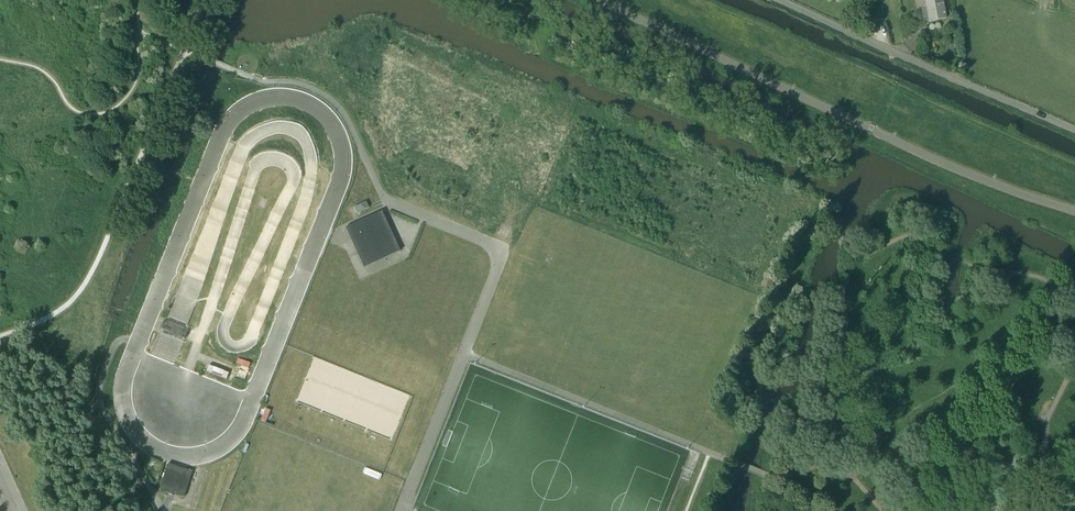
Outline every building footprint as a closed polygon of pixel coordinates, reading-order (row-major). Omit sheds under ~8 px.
[(945,19),(941,0),(923,0),(925,8),(920,9),(923,23),(945,19)] [(357,213),(369,208),(366,202),(354,207),(357,213)] [(382,211),(345,228),(364,268),(400,251),(382,211)] [(192,472),(168,464),(159,489),(184,497),(192,472)]
